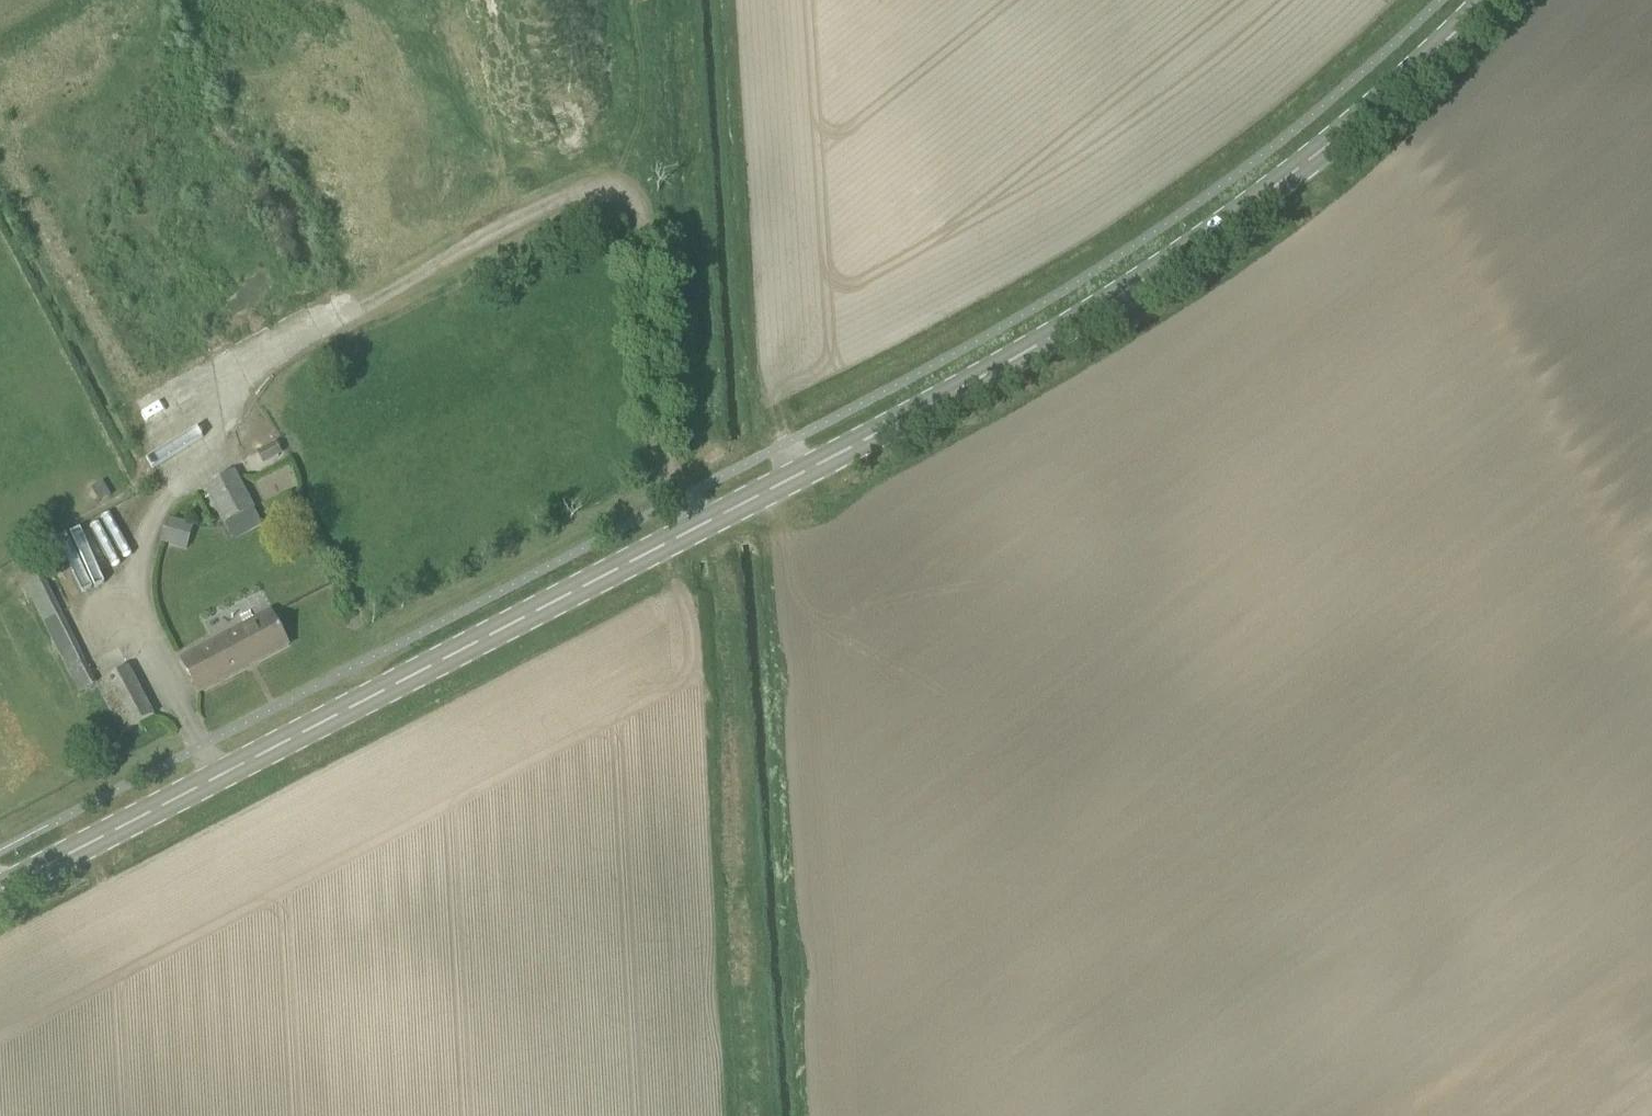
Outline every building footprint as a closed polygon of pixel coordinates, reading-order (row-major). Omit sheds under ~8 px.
[(254,509),(235,472),(205,488),(224,525),(254,509)] [(173,516),(165,541),(191,550),(199,524),(173,516)] [(88,663),(45,575),(25,584),(68,672),(88,663)] [(178,660),(198,694),(289,646),(272,614),(186,660),(184,657),(178,660)] [(154,716),(129,668),(97,685),(122,733),(154,716)]
